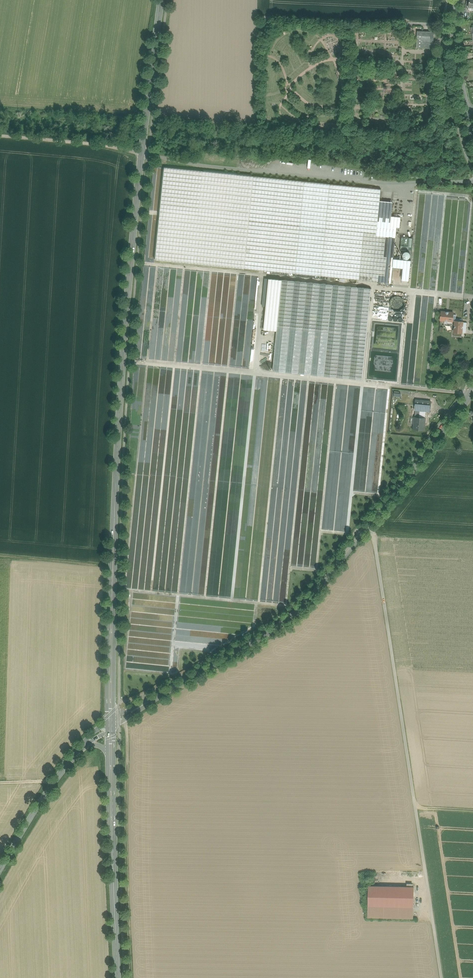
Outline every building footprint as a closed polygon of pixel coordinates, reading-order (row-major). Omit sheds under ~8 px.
[(417,31),(416,48),(434,49),(435,32),(417,31)] [(244,269),(253,177),(164,168),(155,260),(244,269)] [(295,274),(304,182),(253,177),(244,269),(295,274)] [(321,276),(330,184),(304,182),(295,274),(321,276)] [(378,221),(380,201),(381,189),(330,184),(321,276),(391,283),(393,267),(394,259),(396,235),(377,233),(378,221)] [(390,222),(391,216),(393,202),(380,201),(378,221),(390,222)] [(391,216),(390,222),(378,221),(377,233),(396,235),(397,227),(400,228),(401,217),(391,216)] [(411,260),(394,259),(393,267),(403,268),(404,264),(411,265),(411,260)] [(404,264),(403,268),(402,280),(409,281),(411,265),(404,264)] [(277,331),(282,280),(269,279),(264,330),(277,331)] [(362,380),(371,289),(282,280),(277,331),(273,371),(362,380)] [(390,292),(376,291),(373,319),(388,320),(390,292)] [(394,297),(393,297),(392,298),(391,299),(391,300),(390,302),(390,303),(390,304),(390,306),(391,307),(392,308),(393,309),(394,310),(395,310),(397,310),(398,310),(399,310),(401,310),(402,309),(403,308),(404,307),(404,305),(404,304),(404,303),(404,301),(404,300),(403,299),(402,298),(401,297),(400,296),(398,296),(397,296),(396,296),(394,297)] [(453,313),(441,312),(440,320),(453,321),(453,314),(453,313)] [(463,322),(462,322),(455,321),(455,322),(454,332),(462,333),(463,322)] [(395,361),(394,357),(375,355),(374,360),(372,360),(371,365),(373,365),(374,368),(374,370),(375,373),(375,370),(379,369),(378,366),(383,364),(384,367),(384,370),(388,371),(387,374),(390,374),(390,372),(392,372),(394,362),(395,362),(395,361)] [(420,410),(430,412),(431,401),(416,400),(415,410),(416,410),(420,410)] [(419,418),(416,418),(416,422),(414,422),(414,429),(424,430),(425,418),(419,418)] [(414,887),(369,885),(368,917),(413,919),(414,887)]
